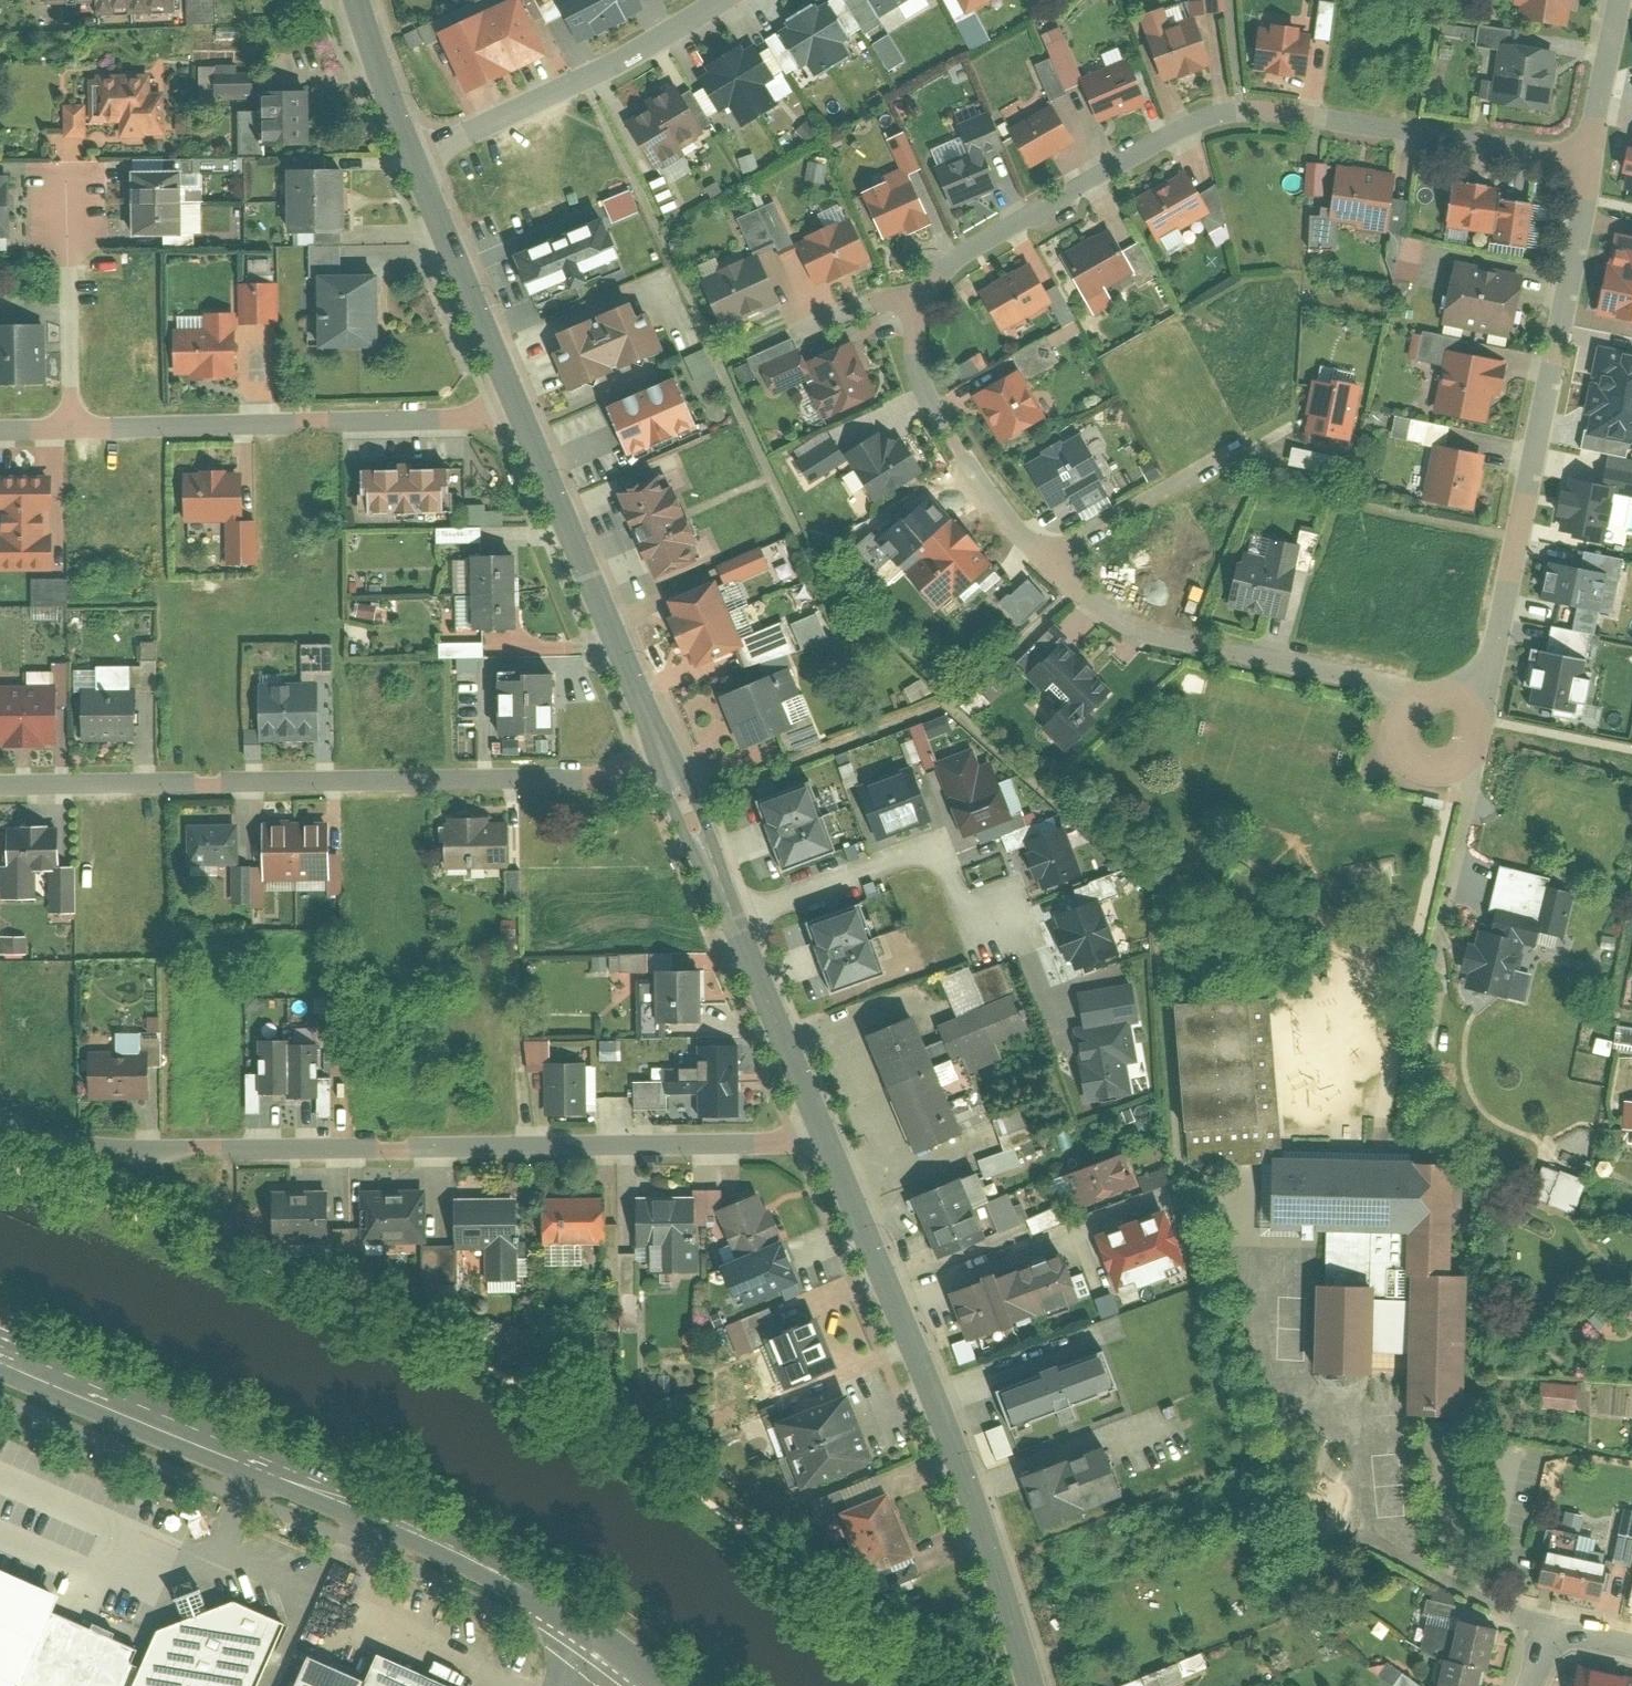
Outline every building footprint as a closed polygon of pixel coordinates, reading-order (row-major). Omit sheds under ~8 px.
[(531,0),(502,0),(443,26),(471,89),(555,52),(531,0)] [(640,13),(634,0),(544,0),(566,47),(640,13)] [(835,0),(830,0),(822,5),(820,1),(791,18),(793,23),(784,28),(806,65),(811,62),(818,74),(857,51),(853,45),(860,41),(835,0)] [(874,0),(851,0),(870,30),(886,20),(883,16),(874,0)] [(883,16),(909,0),(874,0),(883,16)] [(963,0),(951,0),(972,44),(978,41),(980,45),(995,38),(979,7),(969,12),(963,0)] [(969,12),(979,7),(993,0),(963,0),(969,12)] [(1196,13),(1227,10),(1226,0),(1195,0),(1196,13)] [(1576,0),(1527,0),(1524,15),(1572,24),(1576,0)] [(1143,15),(1165,82),(1219,63),(1204,16),(1175,26),(1168,6),(1143,15)] [(1266,22),(1259,67),(1313,75),(1319,30),(1266,22)] [(1480,27),(1449,23),(1447,32),(1479,36),(1480,27)] [(1482,45),(1504,47),(1505,42),(1515,43),(1517,27),(1484,23),(1482,45)] [(802,65),(782,31),(771,37),(791,71),(802,65)] [(905,52),(894,34),(879,43),(891,61),(905,52)] [(782,75),(763,41),(753,46),(749,38),(711,58),(717,68),(708,72),(727,106),(737,101),(748,121),(781,102),(770,82),(782,75)] [(1556,106),(1563,49),(1558,48),(1515,43),(1505,42),(1504,47),(1500,79),(1498,99),(1556,106)] [(1087,77),(1107,122),(1156,100),(1135,55),(1087,77)] [(94,77),(95,120),(125,119),(125,135),(170,134),(169,90),(155,90),(155,71),(100,72),(100,77),(94,77)] [(260,90),(260,74),(220,74),(220,90),(260,90)] [(1484,97),(1498,99),(1500,79),(1487,78),(1484,97)] [(709,131),(684,79),(650,95),(653,102),(629,113),(656,170),(689,154),(684,143),(709,131)] [(711,85),(700,91),(712,113),(723,107),(711,85)] [(267,142),(317,142),(317,87),(267,87),(267,142)] [(1013,124),(1034,163),(1080,139),(1059,100),(1013,124)] [(91,134),(91,101),(67,102),(68,135),(91,134)] [(938,164),(956,207),(1008,186),(994,152),(1009,145),(995,111),(965,123),(976,148),(938,164)] [(818,127),(811,120),(802,128),(809,136),(818,127)] [(864,184),(890,237),(935,215),(915,174),(928,167),(908,127),(890,136),(904,165),(864,184)] [(757,152),(746,156),(750,169),(762,164),(757,152)] [(1396,172),(1342,162),(1332,220),(1386,229),(1396,172)] [(185,168),(135,170),(137,239),(188,237),(185,168)] [(347,170),(290,173),(293,236),(350,233),(347,170)] [(1189,171),(1141,196),(1163,236),(1210,211),(1189,171)] [(0,178),(0,244),(14,244),(13,178),(0,178)] [(1455,185),(1450,224),(1495,230),(1500,197),(1501,192),(1455,185)] [(610,198),(619,220),(644,210),(635,188),(610,198)] [(1533,202),(1500,197),(1495,230),(1494,240),(1527,245),(1533,202)] [(524,249),(544,301),(632,266),(611,214),(524,249)] [(818,284),(875,259),(856,216),(799,241),(818,284)] [(1115,228),(1067,253),(1091,298),(1139,272),(1115,228)] [(1620,230),(1604,313),(1631,319),(1631,233),(1620,230)] [(783,299),(764,249),(705,271),(724,321),(783,299)] [(983,288),(1003,326),(1051,301),(1031,262),(983,288)] [(1459,266),(1449,323),(1516,335),(1526,278),(1459,266)] [(383,351),(382,275),(323,276),(325,352),(383,351)] [(283,281),(242,282),(243,321),(283,320),(283,281)] [(563,349),(579,387),(675,347),(657,303),(643,308),(639,298),(564,329),(571,346),(563,349)] [(241,370),(240,308),(208,309),(208,325),(181,326),(182,371),(241,370)] [(0,328),(0,393),(49,391),(47,326),(0,328)] [(1414,330),(1408,357),(1435,363),(1441,335),(1414,330)] [(828,422),(887,394),(860,335),(811,357),(806,345),(763,365),(778,398),(810,383),(828,422)] [(1451,348),(1440,409),(1494,419),(1504,358),(1451,348)] [(1600,349),(1581,444),(1629,454),(1631,443),(1631,355),(1600,349)] [(683,358),(696,381),(712,372),(700,350),(683,358)] [(979,394),(1002,438),(1047,414),(1024,370),(979,394)] [(682,371),(612,400),(635,455),(705,426),(682,371)] [(1365,387),(1319,379),(1310,430),(1356,438),(1365,387)] [(1394,415),(1389,436),(1423,444),(1428,423),(1394,415)] [(880,497),(930,466),(901,421),(854,452),(880,497)] [(815,480),(854,452),(837,429),(799,458),(815,480)] [(1093,429),(1033,460),(1055,502),(1114,470),(1093,429)] [(1485,454),(1437,445),(1427,501),(1475,509),(1485,454)] [(1607,483),(1614,493),(1631,496),(1631,462),(1611,458),(1607,483)] [(458,463),(367,466),(368,493),(374,493),(375,510),(453,508),(453,489),(459,489),(458,463)] [(625,486),(664,575),(707,556),(668,467),(625,486)] [(187,472),(189,518),(246,516),(245,470),(187,472)] [(0,473),(0,567),(58,568),(58,473),(0,473)] [(1607,483),(1570,477),(1561,530),(1574,533),(1573,539),(1605,545),(1614,493),(1607,483)] [(903,568),(941,611),(997,562),(960,520),(949,530),(922,498),(891,525),(918,555),(903,568)] [(263,561),(261,519),(229,520),(231,562),(263,561)] [(869,535),(853,546),(864,559),(879,548),(869,535)] [(1245,558),(1234,607),(1289,619),(1300,570),(1305,545),(1278,539),(1273,564),(1245,558)] [(722,564),(730,583),(775,564),(767,544),(722,564)] [(478,625),(523,624),(522,552),(477,553),(478,625)] [(1614,570),(1551,559),(1545,599),(1607,609),(1614,570)] [(700,663),(752,641),(723,575),(671,597),(700,663)] [(28,578),(27,620),(66,621),(66,601),(67,601),(67,578),(28,578)] [(1048,727),(1071,750),(1101,719),(1097,711),(1120,688),(1070,638),(1037,672),(1070,705),(1048,727)] [(1602,649),(1561,640),(1549,697),(1590,706),(1602,649)] [(482,641),(437,641),(437,657),(457,657),(457,669),(473,669),(473,657),(482,657),(482,641)] [(808,690),(796,662),(727,692),(750,744),(798,723),(787,699),(808,690)] [(562,731),(561,669),(503,670),(504,732),(562,731)] [(324,679),(265,681),(267,739),(326,737),(324,679)] [(61,686),(0,687),(0,742),(62,741),(61,686)] [(140,739),(140,689),(87,688),(86,738),(140,739)] [(928,755),(923,740),(951,730),(945,715),(904,729),(915,760),(928,755)] [(979,745),(939,760),(968,836),(1019,817),(998,759),(986,764),(979,745)] [(937,818),(919,764),(863,783),(881,837),(937,818)] [(842,849),(816,778),(763,797),(789,869),(842,849)] [(325,815),(264,816),(265,860),(265,870),(326,869),(325,815)] [(505,817),(448,818),(449,858),(505,858),(505,817)] [(10,819),(11,858),(4,858),(4,890),(34,890),(33,858),(51,858),(58,858),(57,818),(10,819)] [(237,818),(190,818),(191,855),(237,854),(237,818)] [(1071,823),(1029,835),(1045,889),(1087,877),(1071,823)] [(342,847),(330,848),(331,886),(342,886),(342,847)] [(58,858),(51,858),(52,903),(75,903),(75,857),(58,858)] [(250,860),(234,860),(234,893),(251,892),(250,860)] [(250,860),(251,892),(251,898),(265,897),(265,870),(265,860),(250,860)] [(521,863),(505,864),(505,891),(521,891),(521,863)] [(1556,885),(1546,923),(1544,930),(1569,937),(1582,892),(1556,885)] [(1059,912),(1080,966),(1125,949),(1104,894),(1059,912)] [(813,919),(838,989),(892,970),(866,900),(813,919)] [(1522,968),(1528,941),(1541,944),(1544,930),(1546,923),(1503,912),(1499,929),(1482,925),(1467,985),(1531,1001),(1538,972),(1522,968)] [(26,930),(1,930),(1,946),(26,946),(26,930)] [(648,947),(621,948),(621,962),(649,962),(648,947)] [(701,964),(659,965),(659,1013),(702,1012),(701,964)] [(658,1006),(656,1006),(655,975),(643,975),(643,1006),(644,1027),(658,1027),(658,1006)] [(1144,1018),(1138,982),(1085,991),(1091,1026),(1138,1018),(1144,1018)] [(1036,1029),(1019,990),(942,1022),(957,1059),(967,1054),(974,1070),(1005,1057),(1000,1043),(1036,1029)] [(1268,993),(1246,994),(1256,1116),(1184,1122),(1187,1162),(1240,1158),(1273,1156),(1280,1155),(1268,993)] [(1246,994),(1174,999),(1184,1122),(1256,1116),(1246,994)] [(159,1010),(149,1010),(149,1022),(159,1022),(159,1010)] [(919,1013),(871,1033),(923,1153),(971,1132),(919,1013)] [(1145,1062),(1138,1018),(1091,1026),(1080,1028),(1090,1101),(1137,1094),(1132,1064),(1145,1062)] [(145,1054),(145,1065),(163,1065),(162,1032),(144,1033),(145,1054)] [(285,1033),(261,1033),(261,1083),(286,1082),(285,1033)] [(531,1062),(549,1062),(549,1056),(549,1034),(527,1034),(531,1062)] [(314,1037),(290,1037),(291,1086),(315,1085),(314,1037)] [(667,1084),(700,1084),(701,1108),(739,1107),(738,1039),(700,1039),(700,1061),(667,1061),(667,1084)] [(145,1054),(92,1055),(93,1096),(145,1096),(145,1065),(145,1054)] [(665,1054),(633,1055),(634,1099),(666,1099),(665,1054)] [(585,1056),(549,1056),(549,1062),(550,1108),(586,1107),(585,1091),(585,1059),(585,1056)] [(595,1059),(585,1059),(585,1091),(596,1091),(595,1059)] [(259,1067),(247,1067),(248,1104),(259,1104),(259,1067)] [(331,1107),(331,1070),(320,1070),(320,1107),(331,1107)] [(1626,1103),(1624,1130),(1631,1131),(1631,1103),(1626,1103)] [(1013,1147),(977,1161),(985,1178),(1020,1164),(1013,1147)] [(1071,1205),(1134,1189),(1125,1154),(1062,1170),(1071,1205)] [(1280,1155),(1273,1156),(1272,1228),(1327,1229),(1409,1229),(1409,1156),(1280,1155)] [(1450,1156),(1409,1156),(1409,1229),(1408,1295),(1408,1347),(1407,1409),(1467,1410),(1468,1269),(1449,1268),(1450,1156)] [(1571,1212),(1584,1179),(1542,1163),(1529,1196),(1571,1212)] [(906,1196),(931,1259),(981,1239),(968,1208),(984,1202),(971,1170),(906,1196)] [(423,1183),(362,1184),(363,1231),(424,1231),(423,1183)] [(695,1190),(696,1215),(707,1215),(707,1205),(722,1205),(721,1183),(695,1184),(695,1190)] [(328,1189),(276,1190),(276,1232),(329,1231),(328,1189)] [(695,1190),(638,1190),(639,1237),(667,1237),(667,1264),(696,1263),(696,1215),(695,1190)] [(549,1192),(549,1236),(582,1236),(606,1235),(605,1191),(549,1192)] [(763,1192),(721,1208),(734,1241),(776,1225),(763,1192)] [(518,1194),(455,1195),(456,1238),(488,1238),(488,1273),(519,1273),(519,1269),(519,1251),(518,1194)] [(1192,1263),(1171,1206),(1102,1231),(1123,1288),(1192,1263)] [(1024,1218),(1030,1234),(1058,1223),(1052,1208),(1024,1218)] [(1409,1229),(1327,1229),(1326,1280),(1370,1280),(1370,1347),(1408,1347),(1408,1295),(1409,1229)] [(583,1257),(582,1236),(549,1236),(549,1258),(583,1257)] [(784,1236),(724,1260),(738,1296),(799,1273),(784,1236)] [(439,1239),(439,1274),(455,1274),(454,1238),(439,1239)] [(439,1239),(422,1239),(422,1274),(439,1274),(439,1239)] [(529,1251),(519,1251),(519,1269),(529,1268),(529,1251)] [(1058,1253),(940,1290),(956,1341),(951,1342),(957,1363),(974,1358),(969,1341),(1003,1330),(1001,1325),(1089,1297),(1081,1273),(1066,1278),(1058,1253)] [(1326,1280),(1314,1280),(1313,1367),(1369,1367),(1370,1347),(1370,1280),(1326,1280)] [(1109,1294),(1094,1301),(1101,1317),(1117,1310),(1109,1294)] [(742,1315),(752,1342),(773,1334),(780,1331),(769,1304),(742,1315)] [(720,1306),(712,1309),(716,1320),(724,1317),(720,1306)] [(742,1315),(728,1320),(738,1348),(752,1342),(742,1315)] [(773,1334),(789,1376),(834,1358),(818,1317),(780,1331),(773,1334)] [(1094,1355),(989,1387),(1001,1424),(1105,1393),(1094,1355)] [(1538,1382),(1537,1408),(1577,1408),(1577,1383),(1538,1382)] [(874,1452),(849,1387),(782,1413),(807,1478),(874,1452)] [(994,1459),(1010,1454),(1001,1425),(985,1430),(994,1459)] [(1013,1475),(1031,1528),(1122,1497),(1104,1444),(1013,1475)] [(912,1546),(890,1488),(852,1502),(875,1561),(912,1546)] [(1541,1586),(1606,1598),(1613,1558),(1582,1552),(1586,1531),(1552,1525),(1541,1586)] [(143,1656),(50,1614),(57,1598),(0,1573),(0,1685),(130,1685),(143,1656)] [(154,1634),(143,1656),(130,1685),(255,1685),(281,1626),(231,1604),(154,1634)] [(1499,1627),(1444,1616),(1437,1656),(1484,1667),(1490,1668),(1499,1627)] [(373,1652),(361,1681),(359,1685),(452,1685),(373,1652)] [(302,1655),(289,1685),(359,1685),(361,1681),(302,1655)] [(1428,1655),(1422,1685),(1480,1685),(1484,1667),(1428,1655)] [(1583,1662),(1578,1685),(1631,1685),(1631,1673),(1583,1662)]
